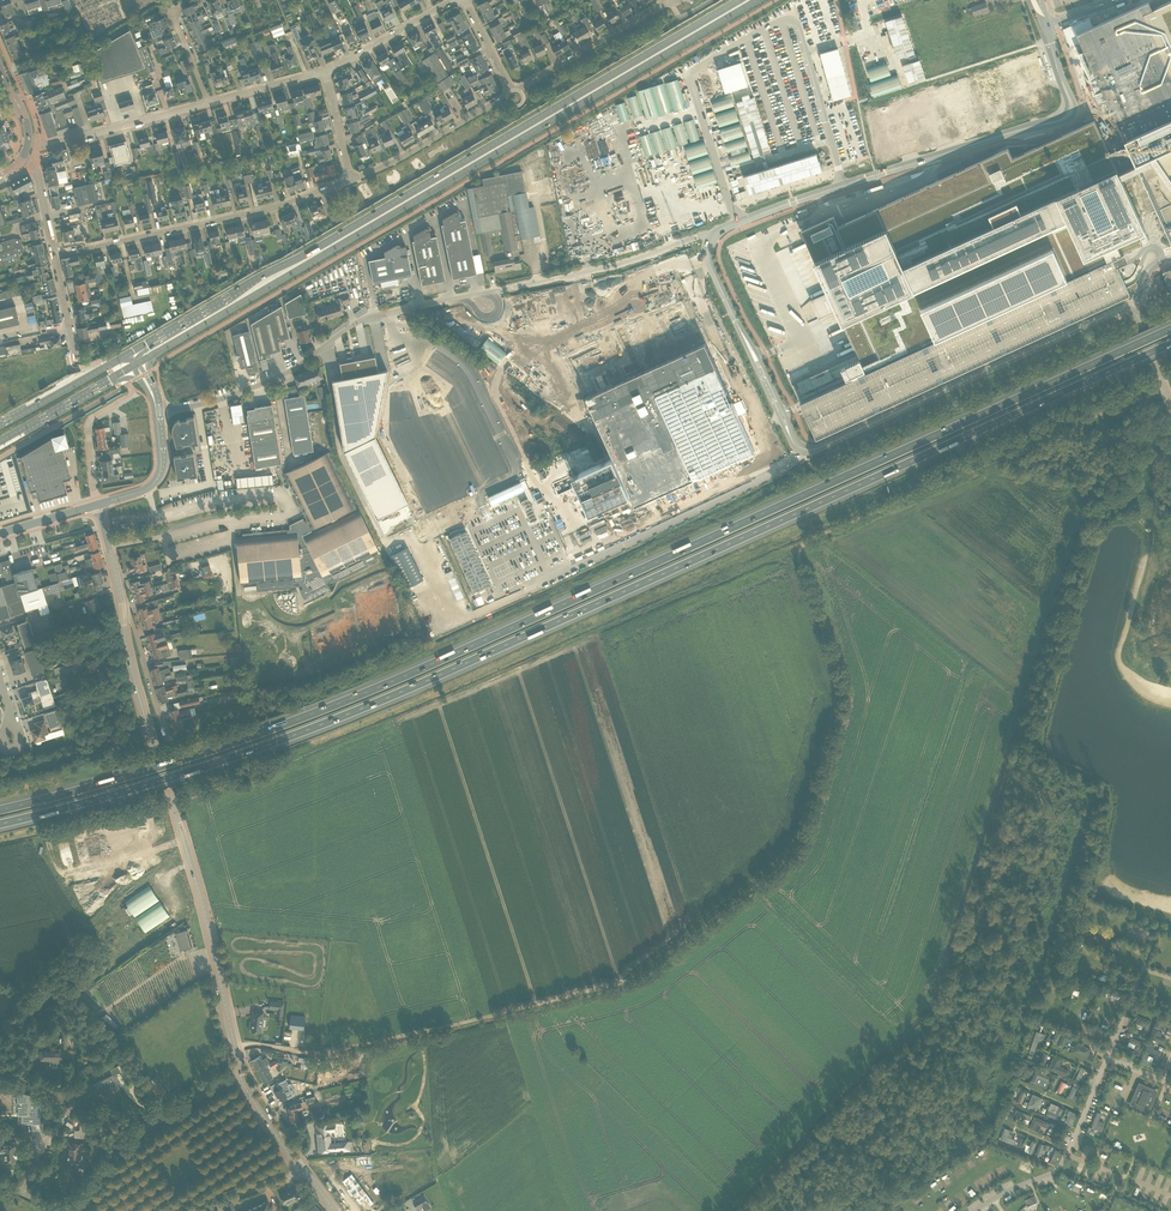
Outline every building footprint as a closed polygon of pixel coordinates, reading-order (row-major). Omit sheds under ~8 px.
[(63,5),(61,0),(24,0),(29,14),(43,9),(43,11),(48,9),(49,10),(63,5)] [(207,1),(209,6),(211,12),(207,14),(216,31),(218,36),(221,35),(219,30),(221,29),(217,19),(224,16),(222,11),(223,11),(218,0),(210,0),(207,1)] [(228,4),(228,3),(230,9),(240,6),(238,0),(227,0),(228,4)] [(328,1),(329,1),(328,2),(334,13),(339,10),(340,12),(342,10),(341,8),(336,0),(328,0),(328,1)] [(364,0),(368,10),(375,7),(372,0),(364,0)] [(375,4),(377,7),(379,11),(380,10),(386,21),(387,20),(387,21),(389,21),(390,20),(391,19),(390,18),(394,16),(390,8),(389,8),(389,7),(387,1),(384,2),(382,0),(375,4)] [(409,7),(405,0),(402,0),(403,1),(398,4),(402,11),(409,7)] [(492,3),(491,0),(489,0),(478,5),(482,13),(491,9),(489,5),(492,3)] [(538,6),(541,11),(542,11),(543,14),(547,12),(543,4),(542,0),(535,0),(538,6)] [(601,10),(595,0),(591,0),(589,1),(597,13),(601,10)] [(604,8),(599,0),(595,0),(601,10),(604,8)] [(619,8),(621,10),(624,16),(632,11),(629,6),(626,0),(624,0),(621,2),(623,6),(620,8),(619,8)] [(637,7),(633,0),(631,0),(629,1),(633,9),(637,7)] [(828,368),(833,378),(814,387),(809,377),(792,384),(799,401),(843,380),(881,363),(1149,240),(1122,180),(1139,172),(1139,173),(1170,243),(1170,0),(1152,9),(1149,0),(1133,7),(1075,33),(1083,50),(1078,52),(1095,91),(1093,92),(1097,99),(1104,96),(1126,145),(1109,153),(1094,120),(1077,128),(1013,158),(1008,148),(990,156),(980,161),(838,226),(834,216),(802,230),(807,242),(815,260),(829,290),(838,309),(858,354),(828,368)] [(525,1),(520,3),(525,16),(531,14),(525,1)] [(974,16),(989,11),(986,1),(971,6),(971,8),(968,9),(971,16),(974,15),(974,16)] [(6,17),(15,14),(11,2),(2,5),(3,10),(2,10),(3,13),(4,13),(6,17)] [(194,9),(199,6),(198,3),(182,9),(184,14),(183,14),(184,17),(196,12),(194,9)] [(357,17),(362,15),(357,4),(352,7),(357,17)] [(612,23),(619,18),(612,6),(608,9),(609,10),(605,12),(612,23)] [(497,12),(493,14),(491,9),(482,13),(487,21),(499,15),(497,12)] [(374,33),(383,28),(375,11),(366,15),(370,24),(374,33)] [(202,14),(197,16),(196,12),(184,17),(185,19),(186,19),(188,23),(204,17),(202,14)] [(237,23),(233,12),(228,14),(232,25),(237,23)] [(311,28),(317,25),(312,13),(305,16),(311,28)] [(452,27),(463,21),(459,13),(446,20),(449,24),(450,24),(452,27)] [(504,21),(512,17),(510,13),(502,17),(504,21)] [(589,17),(586,18),(592,28),(595,26),(597,31),(605,26),(602,21),(598,14),(594,17),(595,18),(591,21),(589,17)] [(914,54),(902,16),(885,22),(898,59),(914,54)] [(163,29),(169,27),(165,17),(160,19),(159,18),(157,19),(154,22),(156,26),(155,27),(154,28),(155,30),(150,32),(153,39),(165,33),(163,29)] [(200,22),(205,20),(204,17),(188,23),(190,28),(189,28),(190,31),(201,26),(200,22)] [(587,31),(592,28),(585,17),(580,20),(583,25),(580,27),(579,25),(576,26),(576,28),(583,39),(590,35),(587,31)] [(18,32),(34,27),(31,19),(24,22),(25,24),(16,27),(18,32)] [(565,34),(560,26),(557,19),(553,21),(562,36),(565,34)] [(455,34),(467,28),(463,21),(452,27),(455,34)] [(502,27),(506,25),(505,21),(499,24),(499,23),(490,28),(493,35),(503,30),(502,27)] [(9,27),(7,22),(0,25),(0,26),(3,33),(14,29),(13,25),(9,27)] [(365,26),(363,22),(360,24),(353,27),(355,31),(356,31),(360,39),(359,39),(360,39),(369,35),(369,34),(365,26)] [(433,23),(423,28),(433,49),(441,45),(435,33),(437,32),(433,23)] [(324,34),(330,31),(327,25),(321,28),(324,34)] [(208,28),(203,30),(201,26),(190,31),(191,33),(192,33),(194,37),(209,31),(208,28)] [(295,40),(300,38),(295,27),(291,29),(295,40)] [(348,44),(355,41),(350,28),(345,30),(347,33),(344,35),(348,44)] [(575,32),(571,34),(573,38),(577,43),(583,39),(576,28),(573,29),(575,32)] [(509,31),(505,33),(503,30),(493,35),(497,41),(510,34),(509,31)] [(130,72),(145,68),(129,31),(91,53),(97,71),(100,82),(111,78),(111,79),(114,79),(114,77),(127,73),(127,75),(130,74),(130,72)] [(205,36),(210,34),(209,31),(194,37),(196,42),(195,42),(196,45),(207,40),(205,36)] [(328,36),(331,35),(330,31),(324,34),(327,42),(319,46),(323,54),(334,50),(328,36)] [(541,36),(540,36),(537,31),(533,33),(538,40),(542,38),(541,36)] [(419,36),(418,37),(415,33),(409,37),(416,49),(419,47),(421,50),(426,47),(419,36)] [(524,52),(520,54),(524,62),(532,59),(527,48),(530,47),(524,33),(522,34),(519,35),(522,41),(519,42),(521,48),(522,47),(524,52)] [(17,40),(21,38),(20,34),(16,36),(15,35),(5,39),(10,49),(19,45),(17,40)] [(331,35),(328,36),(334,50),(343,46),(341,41),(339,37),(338,34),(332,37),(331,35)] [(447,41),(445,38),(443,34),(439,36),(442,44),(447,41)] [(461,38),(457,41),(459,45),(460,44),(463,42),(465,46),(474,41),(470,34),(464,36),(461,38)] [(546,44),(549,42),(544,34),(541,36),(542,38),(546,44)] [(300,38),(299,38),(302,46),(308,60),(307,60),(308,61),(308,60),(311,59),(312,60),(313,59),(314,58),(317,57),(318,57),(317,56),(313,46),(316,45),(314,40),(312,41),(311,40),(311,41),(310,41),(308,35),(300,38)] [(172,47),(176,45),(173,36),(167,38),(166,38),(164,38),(163,39),(164,40),(162,40),(166,48),(162,50),(164,56),(173,53),(171,49),(172,48),(172,47)] [(565,40),(562,42),(559,37),(555,39),(562,52),(570,47),(565,40)] [(450,48),(457,44),(454,38),(447,42),(450,48)] [(556,56),(562,52),(555,39),(551,41),(554,46),(551,48),(556,56)] [(214,42),(209,44),(207,40),(196,45),(197,47),(198,47),(200,51),(215,45),(214,42)] [(513,55),(516,53),(509,40),(503,43),(505,47),(507,46),(508,47),(501,50),(506,58),(511,68),(517,65),(513,55)] [(542,44),(540,40),(536,42),(538,46),(534,48),(537,56),(546,53),(542,44)] [(259,56),(264,54),(258,41),(254,43),(259,56)] [(462,51),(462,52),(464,55),(466,54),(470,52),(472,51),(477,49),(474,41),(465,46),(467,49),(463,51),(462,51)] [(254,42),(248,44),(256,63),(261,61),(259,56),(254,43),(254,42)] [(402,53),(406,50),(401,42),(391,48),(399,61),(396,63),(400,69),(400,70),(409,64),(402,53)] [(274,44),(268,46),(271,53),(274,63),(270,65),(271,68),(273,74),(283,70),(281,64),(276,51),(274,44)] [(25,49),(22,51),(19,45),(10,49),(14,60),(24,56),(23,55),(27,53),(25,49)] [(148,73),(155,70),(145,46),(138,49),(148,73)] [(294,56),(295,55),(291,46),(286,47),(287,52),(282,54),(284,59),(286,59),(289,68),(297,65),(294,56)] [(35,58),(49,53),(47,48),(34,52),(35,58)] [(442,49),(436,52),(448,71),(453,68),(456,66),(454,62),(451,64),(442,49)] [(853,95),(839,49),(820,54),(834,101),(853,95)] [(385,52),(377,57),(382,65),(380,65),(381,67),(386,64),(386,66),(387,65),(389,67),(389,68),(390,67),(394,73),(400,69),(396,63),(393,58),(390,60),(385,52)] [(435,53),(422,61),(438,87),(434,90),(435,92),(439,90),(441,92),(456,83),(451,75),(449,76),(435,53)] [(462,53),(455,57),(457,62),(465,59),(462,53)] [(475,57),(469,60),(471,62),(470,62),(470,63),(471,62),(473,67),(484,62),(480,55),(480,54),(475,57)] [(252,81),(249,71),(247,65),(244,58),(239,60),(242,69),(243,68),(244,73),(241,73),(244,83),(252,81)] [(465,59),(457,62),(460,67),(470,62),(467,58),(465,59)] [(185,73),(190,71),(185,59),(180,61),(185,73)] [(1019,59),(936,82),(951,136),(980,128),(980,126),(989,124),(988,120),(1010,114),(1006,99),(1030,92),(1027,82),(1036,80),(1031,63),(1021,65),(1019,59)] [(925,77),(919,60),(902,66),(908,83),(925,77)] [(364,66),(363,66),(368,74),(369,74),(373,80),(380,75),(382,79),(385,83),(388,81),(382,71),(380,67),(376,70),(376,69),(372,61),(367,64),(366,63),(363,65),(364,66)] [(473,67),(470,69),(473,74),(476,72),(477,74),(479,73),(482,71),(487,68),(488,67),(487,65),(486,66),(484,62),(473,67)] [(749,86),(741,62),(718,70),(725,93),(749,86)] [(870,82),(890,75),(886,63),(866,69),(870,82)] [(251,64),(247,65),(249,71),(252,81),(260,78),(260,77),(263,76),(261,70),(260,67),(253,69),(251,64)] [(228,68),(223,70),(223,68),(218,69),(220,74),(219,74),(222,85),(230,83),(228,79),(230,79),(228,68)] [(43,71),(38,73),(37,69),(30,72),(29,70),(20,74),(23,83),(37,77),(46,75),(46,73),(44,74),(43,71)] [(361,69),(356,72),(360,79),(365,76),(361,69)] [(400,69),(394,73),(402,85),(408,81),(400,70),(400,69)] [(140,72),(133,74),(136,84),(143,82),(140,72)] [(219,74),(216,75),(215,72),(210,73),(213,83),(215,83),(216,87),(222,85),(219,74)] [(476,78),(478,77),(476,72),(473,74),(467,77),(466,78),(468,82),(476,78)] [(486,86),(494,82),(491,74),(482,78),(482,79),(479,81),(480,84),(484,82),(486,86)] [(28,94),(50,86),(46,75),(37,77),(23,83),(28,94)] [(171,86),(172,86),(169,75),(164,77),(165,80),(164,80),(166,87),(163,88),(164,94),(166,94),(168,98),(175,96),(171,86)] [(461,79),(460,80),(466,89),(468,88),(471,86),(470,84),(468,82),(466,78),(464,75),(460,77),(461,79)] [(873,97),(901,87),(897,75),(868,84),(873,97)] [(83,76),(67,83),(69,89),(80,84),(79,81),(84,79),(83,76)] [(349,83),(353,80),(350,76),(347,78),(339,80),(341,89),(350,87),(349,83)] [(51,86),(62,82),(60,77),(49,81),(51,86)] [(190,84),(188,78),(184,79),(184,80),(177,83),(180,94),(192,90),(190,84)] [(686,108),(678,79),(665,83),(673,112),(686,108)] [(486,95),(498,89),(494,82),(486,86),(488,90),(484,92),(486,95)] [(673,112),(663,83),(650,87),(659,116),(673,112)] [(154,94),(156,93),(153,84),(147,86),(149,94),(144,95),(147,104),(157,101),(154,94)] [(319,84),(303,89),(305,94),(306,98),(307,102),(310,109),(313,108),(310,97),(316,95),(321,94),(319,84)] [(35,103),(64,91),(62,86),(47,93),(46,90),(32,96),(35,103)] [(646,120),(659,116),(650,87),(638,91),(646,120)] [(361,102),(377,93),(375,89),(374,88),(358,97),(361,102)] [(466,97),(462,99),(467,108),(476,102),(473,97),(468,88),(466,89),(463,91),(463,92),(466,97)] [(294,103),(291,103),(293,108),(305,104),(304,101),(303,99),(302,95),(301,89),(291,92),(294,103)] [(447,102),(441,92),(439,90),(435,92),(444,104),(447,102)] [(54,104),(67,98),(64,91),(35,103),(38,110),(54,104)] [(95,101),(103,99),(101,91),(92,94),(95,101)] [(353,98),(357,97),(356,91),(342,95),(344,103),(354,101),(353,98)] [(1038,112),(1046,110),(1041,92),(1032,94),(1034,103),(1031,103),(1032,108),(1036,107),(1038,112)] [(290,103),(287,104),(285,94),(284,94),(284,95),(275,97),(278,108),(283,107),(284,111),(289,110),(289,109),(291,108),(290,103)] [(731,94),(711,100),(715,113),(735,106),(731,94)] [(771,152),(754,97),(750,98),(749,94),(742,96),(743,100),(736,102),(754,157),(771,152)] [(643,116),(637,95),(627,98),(633,119),(643,116)] [(70,106),(76,104),(73,96),(67,98),(54,104),(57,111),(62,109),(65,117),(73,114),(77,127),(84,124),(78,107),(72,109),(70,106)] [(270,98),(264,100),(263,98),(260,99),(261,101),(257,102),(259,112),(261,111),(261,114),(263,115),(270,113),(273,120),(277,119),(273,107),(273,108),(270,98)] [(428,112),(432,110),(424,98),(421,100),(428,112)] [(121,111),(135,107),(132,99),(119,103),(121,111)] [(428,112),(421,100),(421,101),(418,103),(422,110),(425,108),(428,112)] [(362,109),(361,102),(357,104),(355,104),(355,106),(346,109),(344,109),(345,113),(347,113),(348,118),(358,116),(357,114),(362,113),(361,110),(363,110),(363,109),(362,109)] [(630,120),(625,102),(615,105),(620,122),(630,120)] [(62,109),(57,111),(54,104),(38,110),(38,111),(44,109),(45,113),(40,115),(48,137),(69,129),(65,117),(62,109)] [(367,114),(377,109),(376,109),(375,106),(375,105),(363,112),(365,115),(367,114)] [(442,107),(439,109),(445,120),(452,116),(448,109),(446,105),(442,107)] [(100,119),(105,117),(101,106),(86,111),(88,118),(89,118),(90,121),(100,118),(100,119)] [(405,108),(402,110),(406,118),(410,115),(407,110),(409,109),(408,107),(405,108)] [(310,109),(306,110),(309,122),(317,120),(313,108),(310,109)] [(735,108),(715,114),(719,127),(739,120),(735,108)] [(251,124),(255,123),(251,109),(243,111),(246,121),(250,120),(251,124)] [(439,124),(445,120),(439,109),(432,113),(439,124)] [(241,110),(235,111),(235,113),(239,127),(242,126),(243,128),(247,126),(246,121),(243,111),(241,111),(241,110)] [(409,122),(402,110),(397,113),(404,125),(409,122)] [(305,118),(300,120),(298,114),(293,115),(296,126),(309,122),(308,117),(306,117),(305,118)] [(216,125),(215,125),(217,133),(222,132),(231,129),(229,122),(228,120),(227,115),(218,118),(221,127),(216,129),(216,125)] [(422,124),(427,131),(434,127),(427,115),(423,117),(422,116),(419,118),(422,124)] [(355,122),(349,123),(351,132),(357,131),(360,130),(358,126),(360,126),(366,123),(366,121),(363,117),(361,118),(360,119),(360,120),(357,121),(355,122)] [(684,122),(690,143),(699,140),(693,119),(684,122)] [(215,125),(211,126),(210,120),(201,122),(204,132),(206,140),(207,140),(206,139),(214,137),(217,143),(220,142),(219,139),(217,133),(215,125)] [(315,131),(324,129),(322,120),(309,123),(310,128),(314,127),(315,131)] [(385,120),(380,123),(385,130),(386,130),(390,127),(385,120)] [(374,126),(376,125),(375,121),(372,123),(371,122),(363,126),(365,131),(369,129),(374,126)] [(415,128),(420,136),(427,131),(422,124),(419,126),(416,121),(412,123),(415,128)] [(206,140),(204,132),(201,122),(193,124),(197,138),(200,138),(200,139),(206,138),(206,140)] [(688,143),(682,123),(672,126),(679,146),(688,143)] [(740,123),(720,129),(724,142),(744,135),(740,123)] [(5,131),(3,125),(0,126),(0,146),(8,142),(9,140),(5,131)] [(409,130),(406,125),(402,128),(404,132),(398,136),(404,145),(408,142),(407,142),(414,138),(409,130)] [(385,135),(381,137),(385,146),(386,146),(387,147),(391,145),(390,144),(393,142),(390,134),(393,132),(390,127),(386,130),(384,131),(384,132),(385,135)] [(676,147),(670,127),(661,130),(667,150),(676,147)] [(186,129),(184,130),(183,128),(173,130),(176,142),(175,142),(177,150),(182,149),(180,143),(188,141),(187,140),(190,139),(189,135),(187,135),(186,129)] [(917,133),(919,139),(931,135),(929,129),(917,133)] [(665,150),(659,130),(650,133),(656,153),(665,150)] [(158,143),(168,141),(166,132),(158,134),(158,136),(156,137),(158,143)] [(372,141),(369,143),(370,146),(372,151),(373,151),(374,152),(377,151),(377,150),(380,148),(378,144),(381,142),(379,138),(377,135),(377,133),(376,133),(373,135),(373,136),(371,137),(372,141)] [(328,143),(327,139),(328,138),(327,135),(326,135),(326,134),(320,136),(315,137),(316,141),(314,141),(315,145),(314,146),(314,148),(321,146),(321,145),(328,143)] [(362,144),(365,143),(362,134),(354,137),(358,145),(354,147),(359,157),(366,154),(362,144)] [(655,154),(649,134),(639,137),(645,157),(655,154)] [(153,144),(150,144),(148,137),(139,140),(141,148),(147,146),(148,152),(155,151),(153,144)] [(744,137),(724,143),(727,152),(730,151),(744,147),(747,146),(744,137)] [(688,161),(708,154),(704,141),(684,147),(688,161)] [(297,142),(286,145),(288,153),(299,151),(297,142)] [(113,156),(108,157),(110,164),(127,160),(128,161),(129,160),(125,143),(117,145),(118,146),(111,148),(113,156)] [(62,147),(51,151),(53,159),(51,159),(53,165),(70,160),(66,147),(62,148),(62,147)] [(329,149),(320,151),(319,148),(307,151),(308,155),(317,153),(319,161),(332,158),(329,149)] [(95,167),(104,164),(101,150),(91,152),(92,156),(89,157),(92,167),(95,166),(95,167)] [(732,155),(729,156),(731,166),(751,159),(748,150),(746,151),(732,155)] [(180,159),(178,159),(177,153),(173,154),(177,168),(182,167),(180,159)] [(822,171),(817,153),(744,176),(749,194),(822,171)] [(693,175),(712,169),(708,156),(688,162),(693,175)] [(322,177),(336,174),(333,164),(324,167),(325,171),(315,174),(316,180),(323,178),(322,177)] [(47,168),(45,170),(46,174),(51,197),(59,195),(58,192),(58,191),(58,189),(57,186),(59,185),(59,184),(68,182),(66,170),(57,172),(56,168),(55,166),(54,166),(53,166),(47,168)] [(106,180),(113,178),(111,170),(104,172),(106,180)] [(697,189),(717,183),(713,170),(693,176),(697,189)] [(534,207),(529,208),(522,171),(482,179),(483,185),(472,187),(472,188),(467,189),(476,234),(481,233),(500,229),(504,247),(506,257),(513,256),(519,255),(516,240),(539,236),(534,207)] [(301,172),(292,175),(294,179),(293,179),(297,188),(305,185),(305,186),(305,185),(303,180),(301,176),(302,176),(301,172)] [(34,185),(30,178),(29,175),(11,184),(11,185),(7,187),(12,196),(15,201),(21,198),(20,197),(19,198),(18,196),(16,194),(29,188),(34,185)] [(292,175),(284,178),(289,191),(290,191),(297,188),(293,179),(294,179),(292,175)] [(152,180),(147,181),(147,182),(152,203),(156,202),(155,197),(156,197),(152,180)] [(265,197),(273,195),(270,181),(262,182),(263,187),(265,197)] [(241,182),(233,183),(234,186),(235,194),(238,193),(238,196),(240,202),(249,200),(247,194),(245,186),(242,187),(241,184),(241,182)] [(265,197),(263,187),(262,182),(254,184),(257,198),(265,197)] [(78,205),(98,200),(93,183),(73,188),(78,205)] [(187,199),(192,198),(189,185),(184,186),(184,187),(186,196),(187,199)] [(228,189),(226,190),(226,188),(223,189),(225,195),(220,196),(223,206),(231,204),(228,189)] [(737,201),(747,198),(745,191),(735,194),(737,201)] [(203,200),(201,192),(197,193),(199,201),(195,202),(197,212),(198,211),(198,212),(201,212),(201,211),(206,210),(203,200)] [(220,196),(216,197),(215,192),(211,193),(215,208),(223,206),(220,196)] [(63,199),(60,199),(59,195),(51,197),(50,197),(52,207),(67,205),(66,201),(64,201),(64,200),(63,200),(63,199)] [(25,201),(19,203),(21,210),(23,217),(29,215),(35,213),(33,206),(31,199),(25,201)] [(173,201),(169,202),(170,209),(174,208),(176,216),(177,216),(177,217),(178,217),(181,217),(181,216),(181,215),(186,214),(184,206),(182,199),(173,201)] [(132,213),(135,212),(133,200),(128,201),(130,214),(123,215),(124,219),(126,227),(134,225),(132,213)] [(115,214),(118,213),(115,201),(111,202),(113,214),(112,214),(112,216),(108,217),(111,230),(118,228),(118,229),(119,229),(117,219),(116,219),(115,214)] [(323,205),(317,207),(316,203),(308,206),(312,216),(317,215),(319,219),(327,216),(323,205)] [(108,217),(102,218),(99,205),(94,206),(97,219),(101,218),(104,232),(111,230),(108,217)] [(160,206),(156,207),(157,212),(159,220),(168,218),(166,210),(165,205),(160,206)] [(147,210),(136,213),(137,220),(141,220),(142,224),(151,222),(149,213),(148,210),(147,210)] [(294,212),(287,214),(291,225),(294,231),(302,228),(301,227),(302,227),(301,225),(298,215),(296,216),(294,212)] [(457,212),(456,212),(455,212),(442,219),(443,225),(441,225),(452,279),(476,274),(465,220),(460,221),(458,213),(457,212)] [(70,221),(80,219),(79,213),(69,214),(70,221)] [(287,227),(291,225),(287,214),(281,217),(282,221),(281,222),(284,232),(289,230),(287,227)] [(262,233),(270,232),(267,220),(259,222),(262,233)] [(39,225),(37,226),(36,222),(25,224),(25,225),(21,226),(22,228),(21,228),(22,233),(39,229),(40,228),(39,225)] [(259,222),(251,224),(254,235),(255,240),(263,238),(262,233),(259,222)] [(246,237),(243,225),(242,224),(238,225),(239,226),(235,227),(237,239),(238,241),(245,240),(246,244),(247,244),(249,253),(254,252),(251,240),(250,236),(246,237)] [(227,229),(229,241),(237,239),(235,227),(227,229)] [(428,229),(428,228),(426,228),(413,236),(414,241),(412,241),(421,285),(445,280),(436,236),(431,237),(429,230),(428,229)] [(31,239),(40,237),(39,229),(22,233),(22,236),(30,235),(31,239)] [(491,249),(504,247),(500,229),(481,233),(485,256),(492,255),(491,249)] [(73,236),(75,235),(74,230),(63,232),(65,241),(73,240),(73,236)] [(219,239),(220,239),(218,231),(214,232),(213,231),(212,231),(211,231),(210,232),(210,233),(209,233),(212,245),(208,245),(210,253),(210,255),(214,255),(212,245),(220,243),(219,239)] [(200,235),(199,234),(196,235),(196,236),(193,237),(194,241),(193,241),(194,242),(195,248),(193,249),(195,256),(197,256),(197,252),(204,250),(201,235),(200,235)] [(181,239),(177,240),(180,258),(181,262),(182,265),(186,264),(183,249),(187,248),(186,244),(186,243),(185,238),(185,237),(183,237),(181,237),(180,238),(181,239)] [(21,239),(14,238),(0,242),(0,253),(23,246),(21,239)] [(170,251),(166,252),(167,256),(169,266),(174,265),(172,256),(176,256),(177,259),(180,258),(177,240),(173,241),(173,240),(172,240),(170,240),(169,241),(169,242),(170,248),(170,251)] [(260,255),(259,248),(257,248),(255,240),(251,240),(254,252),(255,256),(260,255)] [(32,247),(29,247),(30,253),(33,252),(34,255),(35,255),(44,253),(42,244),(36,245),(32,246),(32,247)] [(158,255),(163,254),(160,244),(152,245),(155,259),(159,258),(158,255)] [(406,246),(400,247),(400,246),(400,245),(399,245),(398,244),(397,244),(397,245),(384,252),(385,257),(368,261),(373,283),(412,275),(406,246)] [(151,260),(155,259),(152,245),(144,247),(146,257),(151,256),(151,260)] [(18,253),(24,251),(23,246),(0,253),(4,265),(11,263),(20,261),(18,253)] [(138,249),(129,251),(131,261),(135,260),(138,271),(144,269),(141,256),(139,256),(138,249)] [(190,264),(195,263),(192,249),(187,251),(188,251),(187,251),(190,264)] [(118,268),(123,266),(120,252),(110,255),(112,263),(117,262),(118,268)] [(34,256),(30,257),(32,266),(46,263),(44,253),(35,255),(34,255),(34,256)] [(104,267),(105,267),(103,255),(94,257),(96,266),(95,266),(97,277),(101,276),(101,274),(100,269),(105,268),(104,267)] [(72,266),(80,264),(78,256),(69,258),(62,259),(65,277),(73,275),(72,266)] [(519,260),(514,261),(513,256),(506,257),(506,259),(493,261),(495,272),(515,268),(515,270),(521,268),(519,260)] [(800,405),(814,437),(1127,291),(1124,285),(1116,267),(1113,260),(1112,257),(1087,268),(1060,281),(927,342),(881,363),(843,380),(799,401),(798,401),(800,405)] [(32,270),(27,271),(28,275),(48,271),(46,264),(32,267),(32,270)] [(38,280),(49,278),(48,271),(28,275),(29,279),(38,278),(38,280)] [(643,288),(657,283),(653,272),(639,277),(643,288)] [(88,283),(97,281),(96,276),(83,278),(84,283),(76,285),(77,293),(90,291),(88,283)] [(1165,289),(1160,276),(1155,278),(1160,291),(1165,289)] [(46,295),(56,292),(53,278),(43,280),(46,295)] [(665,284),(658,286),(660,296),(667,294),(665,284)] [(0,292),(0,328),(20,323),(15,306),(25,304),(21,287),(0,292)] [(148,287),(137,290),(137,293),(138,296),(149,294),(150,293),(148,287)] [(348,294),(347,290),(339,292),(336,293),(337,295),(340,294),(340,296),(339,296),(342,305),(351,302),(348,294)] [(79,301),(91,299),(90,291),(77,293),(79,301)] [(288,318),(307,314),(301,294),(285,303),(288,318)] [(48,299),(53,323),(62,321),(57,297),(57,296),(47,298),(47,299),(48,299)] [(146,302),(133,304),(131,296),(119,298),(124,318),(148,313),(146,302)] [(550,310),(544,310),(545,317),(570,314),(569,302),(549,304),(550,310)] [(328,318),(343,314),(340,304),(331,307),(331,305),(324,307),(324,309),(316,311),(319,321),(326,319),(328,319),(328,318)] [(92,308),(85,310),(84,306),(78,308),(75,309),(76,316),(96,312),(97,311),(97,308),(92,308)] [(279,341),(290,339),(281,306),(251,324),(262,370),(268,368),(266,358),(271,357),(270,354),(281,351),(279,341)] [(675,307),(566,358),(585,397),(705,341),(698,326),(686,332),(675,307)] [(94,316),(97,315),(96,312),(76,316),(77,322),(81,321),(81,322),(87,321),(86,318),(94,316)] [(570,315),(572,324),(581,322),(578,312),(570,315)] [(45,318),(37,319),(39,326),(47,325),(45,318)] [(111,328),(121,326),(120,318),(109,320),(111,328)] [(89,332),(107,329),(106,321),(98,322),(98,325),(78,328),(80,339),(90,337),(89,332)] [(309,329),(301,331),(300,327),(296,328),(298,338),(299,337),(300,343),(311,340),(311,337),(311,335),(310,336),(309,329)] [(248,374),(259,371),(249,331),(233,335),(241,368),(246,367),(248,374)] [(60,337),(55,338),(54,336),(39,339),(40,345),(47,343),(48,349),(54,348),(53,346),(61,345),(60,337)] [(550,336),(520,351),(524,361),(555,346),(550,336)] [(613,457),(572,476),(590,514),(631,495),(635,505),(755,449),(705,341),(585,397),(613,457)] [(0,347),(0,357),(22,354),(20,344),(0,347)] [(341,379),(332,381),(343,451),(376,518),(408,503),(386,458),(375,436),(387,370),(378,372),(375,357),(362,359),(360,360),(360,359),(360,358),(354,359),(354,360),(354,361),(353,361),(340,363),(342,375),(343,379),(341,379)] [(561,360),(531,374),(535,384),(566,370),(561,360)] [(298,387),(323,378),(319,367),(294,376),(297,385),(298,387)] [(454,403),(466,385),(459,380),(446,398),(454,403)] [(14,400),(13,397),(6,382),(0,386),(0,407),(14,400)] [(323,407),(329,406),(326,382),(323,383),(324,386),(317,387),(319,398),(322,398),(323,407)] [(297,385),(289,388),(293,397),(301,396),(298,387),(297,385)] [(287,417),(307,414),(304,395),(301,396),(293,397),(284,398),(287,417)] [(248,422),(274,418),(272,405),(254,407),(255,409),(247,410),(248,415),(247,415),(248,422)] [(293,454),(313,451),(307,414),(287,417),(293,454)] [(179,420),(179,419),(178,419),(176,420),(175,421),(174,423),(173,424),(172,426),(172,427),(172,429),(172,431),(172,433),(176,446),(183,445),(183,444),(190,443),(190,444),(198,443),(194,416),(186,418),(186,419),(179,420)] [(255,467),(281,463),(274,418),(248,422),(255,467)] [(119,434),(121,434),(120,422),(113,422),(114,435),(119,434)] [(111,431),(105,432),(104,427),(95,429),(97,439),(106,437),(112,436),(111,431)] [(121,447),(130,447),(128,433),(121,434),(119,434),(121,447)] [(62,447),(67,446),(64,434),(53,438),(49,439),(20,457),(30,492),(36,490),(39,501),(67,493),(63,481),(71,478),(62,447)] [(106,437),(97,439),(99,449),(102,449),(107,448),(107,444),(106,441),(110,440),(113,440),(112,439),(112,436),(106,437)] [(358,509),(357,510),(329,452),(284,474),(289,484),(306,520),(301,522),(302,523),(293,527),(293,529),(287,530),(287,529),(242,534),(242,537),(236,537),(237,550),(240,583),(242,583),(242,586),(256,584),(257,591),(296,588),(296,586),(301,585),(306,595),(332,582),(333,583),(350,574),(368,566),(365,560),(378,554),(377,552),(378,551),(358,509)] [(181,456),(173,457),(177,479),(184,478),(184,477),(189,476),(190,477),(197,476),(193,453),(186,455),(186,456),(181,457),(181,456)] [(114,459),(113,454),(108,454),(103,455),(103,460),(100,461),(100,464),(99,464),(100,468),(101,468),(101,469),(113,467),(112,459),(114,459)] [(119,474),(114,475),(113,467),(101,469),(101,470),(100,470),(101,473),(102,473),(102,477),(106,476),(107,481),(120,479),(119,474)] [(237,487),(273,484),(272,474),(236,477),(237,487)] [(431,513),(433,516),(445,511),(443,507),(431,513)] [(71,547),(76,546),(96,540),(93,533),(86,535),(87,539),(70,544),(71,547)] [(89,547),(90,550),(98,548),(96,540),(76,546),(77,550),(89,547)] [(92,557),(85,560),(86,563),(101,559),(99,551),(93,553),(91,554),(92,557)] [(146,567),(143,568),(140,556),(130,559),(132,565),(127,566),(129,572),(138,569),(139,573),(147,571),(146,567)] [(92,570),(103,566),(101,559),(86,563),(87,567),(91,566),(92,570)] [(13,573),(11,566),(3,569),(2,567),(1,568),(0,563),(0,573),(1,573),(2,577),(13,573)] [(55,573),(62,570),(60,563),(53,565),(55,573)] [(209,564),(200,567),(203,578),(212,576),(209,564)] [(14,578),(15,582),(18,595),(20,594),(39,588),(32,567),(13,573),(14,578)] [(168,568),(161,570),(163,575),(165,574),(168,583),(172,582),(169,572),(168,568)] [(59,582),(69,579),(66,569),(62,570),(55,573),(58,581),(59,582)] [(94,585),(103,582),(100,572),(91,574),(90,572),(76,576),(79,588),(86,586),(85,584),(93,581),(94,585)] [(51,583),(58,581),(55,573),(48,575),(51,583)] [(1165,576),(1161,591),(1165,592),(1167,588),(1170,589),(1170,578),(1165,576)] [(131,582),(130,583),(132,587),(131,588),(132,591),(133,592),(142,590),(148,589),(151,588),(153,587),(151,580),(149,581),(143,582),(143,583),(141,583),(140,580),(138,580),(131,582)] [(18,595),(15,582),(7,584),(0,587),(0,619),(26,611),(20,594),(18,595)] [(58,582),(42,587),(44,595),(60,590),(58,582)] [(50,612),(44,595),(42,587),(39,588),(20,594),(26,611),(38,607),(41,615),(50,612)] [(142,590),(133,592),(136,602),(145,600),(144,596),(152,593),(152,592),(151,588),(148,589),(142,590)] [(99,603),(98,604),(96,597),(83,601),(87,613),(88,616),(92,615),(91,611),(101,608),(99,603)] [(149,606),(165,602),(164,598),(156,600),(148,602),(149,606)] [(156,608),(150,609),(149,606),(138,609),(139,613),(138,614),(139,617),(141,618),(141,619),(150,616),(159,614),(157,607),(156,608)] [(152,623),(161,620),(159,614),(150,616),(141,619),(141,620),(141,621),(142,624),(143,625),(144,629),(153,626),(152,623)] [(162,627),(180,623),(179,618),(175,619),(161,622),(162,627)] [(26,651),(37,648),(29,621),(17,624),(26,651)] [(14,636),(16,635),(13,626),(0,629),(3,639),(5,639),(6,645),(16,642),(14,636)] [(149,634),(146,635),(149,645),(163,641),(166,640),(165,637),(163,630),(154,633),(149,634)] [(162,658),(171,655),(166,640),(163,641),(149,645),(152,655),(154,655),(155,659),(161,658),(162,658)] [(32,674),(44,670),(37,648),(26,651),(25,652),(32,674)] [(180,660),(187,659),(185,649),(178,650),(180,660)] [(64,664),(53,668),(55,673),(57,672),(60,678),(62,677),(69,698),(74,696),(72,689),(74,688),(68,671),(78,667),(80,672),(87,670),(86,665),(88,664),(86,657),(71,662),(70,661),(64,663),(64,664)] [(14,673),(25,670),(22,658),(10,662),(14,673)] [(169,668),(160,671),(158,667),(150,669),(152,677),(167,673),(171,672),(171,671),(170,671),(169,668)] [(168,677),(172,676),(171,672),(167,673),(152,677),(154,684),(163,682),(163,681),(169,679),(168,677)] [(44,709),(55,706),(47,678),(35,682),(38,690),(28,693),(29,696),(32,695),(33,699),(37,697),(36,696),(40,695),(44,709)] [(172,691),(178,690),(177,685),(171,686),(171,687),(166,689),(167,691),(165,692),(163,685),(155,688),(158,695),(172,691)] [(241,704),(248,702),(244,687),(239,688),(238,688),(238,689),(239,693),(240,699),(241,704)] [(176,695),(188,693),(187,688),(178,690),(172,691),(158,695),(160,703),(168,700),(167,697),(173,696),(176,695)] [(35,704),(33,699),(32,695),(29,696),(22,699),(24,707),(35,704)] [(199,698),(199,697),(179,702),(180,707),(200,703),(200,701),(199,698)] [(187,715),(191,714),(189,708),(178,712),(177,708),(169,711),(170,714),(168,715),(169,718),(171,718),(172,721),(180,718),(180,716),(182,715),(183,717),(187,716),(187,715)] [(51,732),(63,728),(56,709),(45,713),(51,732)] [(180,718),(172,721),(175,731),(182,729),(183,730),(196,726),(193,716),(181,720),(180,718)] [(37,729),(32,730),(35,741),(36,742),(36,743),(37,743),(37,744),(38,744),(39,744),(40,744),(40,743),(41,743),(41,742),(41,741),(41,739),(45,738),(44,734),(48,733),(45,723),(36,725),(37,729)] [(127,904),(121,908),(127,918),(133,914),(135,917),(159,901),(149,885),(125,902),(127,904)] [(136,917),(135,918),(146,933),(170,916),(160,901),(136,917)] [(1116,910),(1109,909),(1107,919),(1114,920),(1116,910)] [(132,933),(140,942),(146,937),(133,923),(129,927),(133,932),(132,933)] [(180,950),(192,947),(187,929),(175,933),(180,950)] [(1159,943),(1156,949),(1165,952),(1167,946),(1159,943)] [(1125,949),(1131,952),(1134,946),(1128,944),(1125,949)] [(1109,1002),(1116,1004),(1119,995),(1112,993),(1109,1002)] [(101,1008),(86,994),(84,996),(99,1011),(101,1008)] [(284,1003),(270,1001),(269,1009),(280,1010),(280,1014),(282,1015),(282,1016),(284,1003)] [(263,1012),(253,1011),(252,1021),(251,1031),(261,1032),(262,1017),(263,1017),(263,1012)] [(117,1024),(106,1012),(102,1016),(114,1028),(117,1024)] [(1096,1013),(1093,1021),(1098,1023),(1101,1015),(1096,1013)] [(303,1029),(305,1016),(291,1015),(289,1028),(303,1029)] [(1158,1016),(1151,1038),(1165,1042),(1167,1037),(1161,1036),(1163,1031),(1160,1031),(1162,1024),(1170,1027),(1170,1020),(1158,1016)] [(1139,1035),(1145,1037),(1151,1022),(1139,1017),(1135,1026),(1142,1029),(1139,1035)] [(1103,1026),(1109,1027),(1111,1020),(1105,1018),(1103,1026)] [(1058,1042),(1063,1031),(1057,1029),(1052,1040),(1058,1042)] [(1029,1052),(1034,1054),(1039,1040),(1043,1042),(1045,1033),(1036,1030),(1029,1052)] [(1063,1032),(1059,1045),(1065,1047),(1067,1041),(1072,1042),(1074,1036),(1063,1032)] [(1139,1056),(1144,1041),(1131,1037),(1128,1045),(1135,1047),(1133,1054),(1139,1056)] [(1077,1042),(1073,1052),(1092,1058),(1094,1053),(1090,1052),(1091,1047),(1077,1042)] [(1045,1063),(1049,1053),(1044,1051),(1040,1061),(1045,1063)] [(266,1057),(262,1059),(260,1055),(251,1060),(258,1072),(265,1068),(264,1067),(266,1066),(266,1065),(269,1064),(270,1063),(266,1057)] [(1060,1065),(1063,1058),(1056,1055),(1050,1068),(1067,1075),(1070,1069),(1060,1065)] [(308,1069),(309,1058),(301,1057),(300,1068),(308,1069)] [(338,1059),(322,1062),(325,1078),(327,1078),(330,1077),(332,1077),(331,1068),(339,1067),(338,1059)] [(271,1068),(278,1065),(275,1060),(270,1063),(269,1064),(271,1068)] [(92,1069),(94,1068),(91,1063),(84,1067),(87,1073),(92,1070),(92,1069)] [(263,1082),(272,1077),(266,1065),(266,1066),(264,1067),(265,1068),(258,1072),(263,1082)] [(1020,1076),(1030,1080),(1034,1068),(1025,1065),(1020,1076)] [(116,1076),(122,1073),(117,1066),(110,1070),(113,1075),(93,1085),(97,1092),(102,1089),(103,1092),(106,1098),(120,1090),(117,1084),(119,1083),(116,1076)] [(1082,1066),(1076,1077),(1081,1079),(1086,1068),(1082,1066)] [(1047,1088),(1052,1076),(1036,1069),(1031,1081),(1047,1088)] [(152,1079),(146,1084),(155,1095),(158,1093),(161,1090),(157,1085),(154,1081),(152,1079)] [(276,1085),(274,1086),(277,1090),(277,1091),(275,1092),(274,1092),(275,1092),(275,1093),(274,1093),(276,1096),(277,1096),(277,1097),(278,1098),(277,1098),(278,1098),(278,1099),(279,1099),(279,1100),(286,1096),(287,1098),(293,1095),(287,1086),(289,1085),(286,1080),(285,1080),(282,1081),(281,1082),(276,1085)] [(1062,1092),(1066,1082),(1062,1080),(1057,1090),(1062,1092)] [(1068,1096),(1074,1098),(1079,1086),(1073,1084),(1068,1096)] [(1140,1085),(1140,1084),(1131,1104),(1147,1112),(1156,1092),(1148,1088),(1148,1089),(1140,1085)] [(29,1094),(10,1090),(19,1092),(19,1097),(19,1098),(22,1100),(22,1106),(17,1106),(17,1107),(18,1107),(18,1115),(21,1115),(21,1122),(27,1122),(27,1124),(40,1124),(41,1117),(40,1117),(40,1103),(29,1094)] [(1022,1090),(1017,1100),(1023,1103),(1027,1092),(1022,1090)] [(315,1098),(314,1093),(304,1096),(307,1104),(316,1101),(315,1098)] [(1037,1109),(1043,1097),(1033,1093),(1028,1105),(1037,1109)] [(1046,1115),(1059,1120),(1064,1107),(1051,1102),(1046,1115)] [(296,1110),(302,1108),(301,1103),(292,1105),(292,1106),(289,1107),(290,1108),(287,1109),(290,1117),(289,1117),(291,1123),(299,1121),(297,1114),(298,1114),(296,1110)] [(1029,1119),(1031,1114),(1016,1109),(1015,1114),(1029,1119)] [(1100,1120),(1103,1112),(1098,1111),(1092,1127),(1103,1131),(1106,1122),(1100,1120)] [(1030,1128),(1040,1131),(1042,1125),(1049,1127),(1051,1122),(1034,1116),(1030,1128)] [(89,1131),(90,1121),(80,1121),(80,1131),(89,1131)] [(329,1133),(336,1132),(335,1123),(316,1124),(318,1152),(331,1151),(331,1150),(338,1149),(338,1150),(343,1149),(343,1151),(350,1151),(349,1142),(337,1143),(338,1144),(331,1144),(331,1145),(329,1145),(328,1139),(330,1138),(329,1133)] [(1015,1143),(1017,1139),(1012,1137),(1014,1130),(1005,1127),(1001,1139),(1015,1143)] [(4,1145),(4,1138),(0,1138),(0,1152),(4,1152),(4,1163),(15,1163),(15,1158),(17,1158),(17,1149),(15,1149),(15,1145),(4,1145)] [(1028,1151),(1033,1153),(1037,1141),(1032,1139),(1028,1151)] [(68,1156),(68,1157),(68,1162),(69,1162),(69,1167),(73,1167),(82,1168),(82,1163),(80,1163),(80,1158),(80,1153),(80,1150),(84,1150),(84,1141),(77,1141),(76,1141),(76,1142),(69,1142),(68,1152),(68,1156)] [(1040,1156),(1045,1143),(1040,1142),(1036,1155),(1040,1156)] [(1082,1154),(1087,1157),(1091,1147),(1086,1145),(1082,1154)] [(1056,1149),(1051,1160),(1056,1162),(1061,1151),(1056,1149)] [(975,1153),(980,1161),(985,1158),(979,1150),(975,1153)] [(371,1154),(355,1155),(356,1163),(371,1162),(371,1154)] [(971,1158),(964,1161),(968,1168),(974,1166),(971,1158)] [(962,1163),(955,1167),(958,1173),(966,1169),(962,1163)] [(1080,1163),(1076,1173),(1080,1175),(1084,1164),(1080,1163)] [(1006,1166),(1001,1169),(1005,1177),(1010,1174),(1006,1166)] [(949,1172),(943,1175),(946,1182),(952,1180),(949,1172)] [(351,1173),(342,1180),(347,1188),(346,1189),(351,1195),(352,1195),(359,1204),(365,1199),(369,1205),(373,1202),(351,1173)] [(987,1180),(990,1185),(997,1181),(994,1176),(987,1180)] [(931,1184),(935,1192),(941,1189),(937,1181),(931,1184)] [(297,1197),(301,1196),(297,1187),(293,1189),(293,1188),(280,1194),(284,1205),(298,1198),(297,1197)] [(927,1196),(932,1194),(928,1187),(923,1190),(927,1196)] [(918,1192),(913,1194),(916,1204),(921,1202),(918,1192)] [(1035,1194),(1025,1198),(1027,1205),(1038,1202),(1035,1194)] [(423,1196),(413,1202),(417,1208),(422,1206),(424,1209),(429,1206),(423,1196)] [(1118,1199),(1116,1204),(1122,1207),(1124,1201),(1118,1199)] [(269,1204),(268,1200),(251,1207),(253,1210),(273,1210),(272,1208),(273,1207),(274,1207),(272,1203),(269,1204)] [(910,1208),(905,1200),(899,1204),(904,1210),(905,1210),(910,1208)] [(232,1202),(225,1205),(227,1210),(236,1210),(232,1202)]
